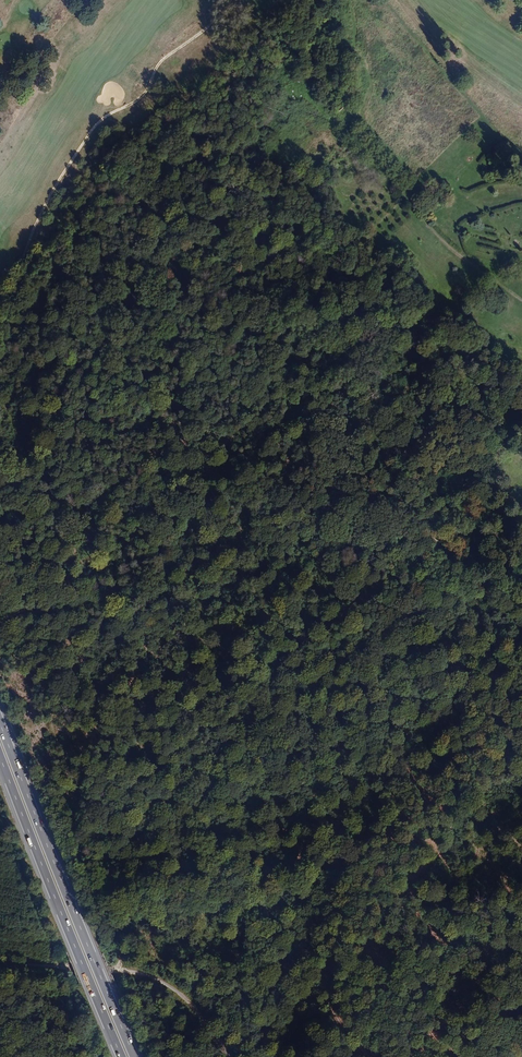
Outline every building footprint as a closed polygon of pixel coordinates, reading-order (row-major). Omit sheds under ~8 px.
[(449,191),(429,209),(435,215),(455,198),(449,191)] [(455,447),(444,437),(434,446),(445,457),(455,447)]
